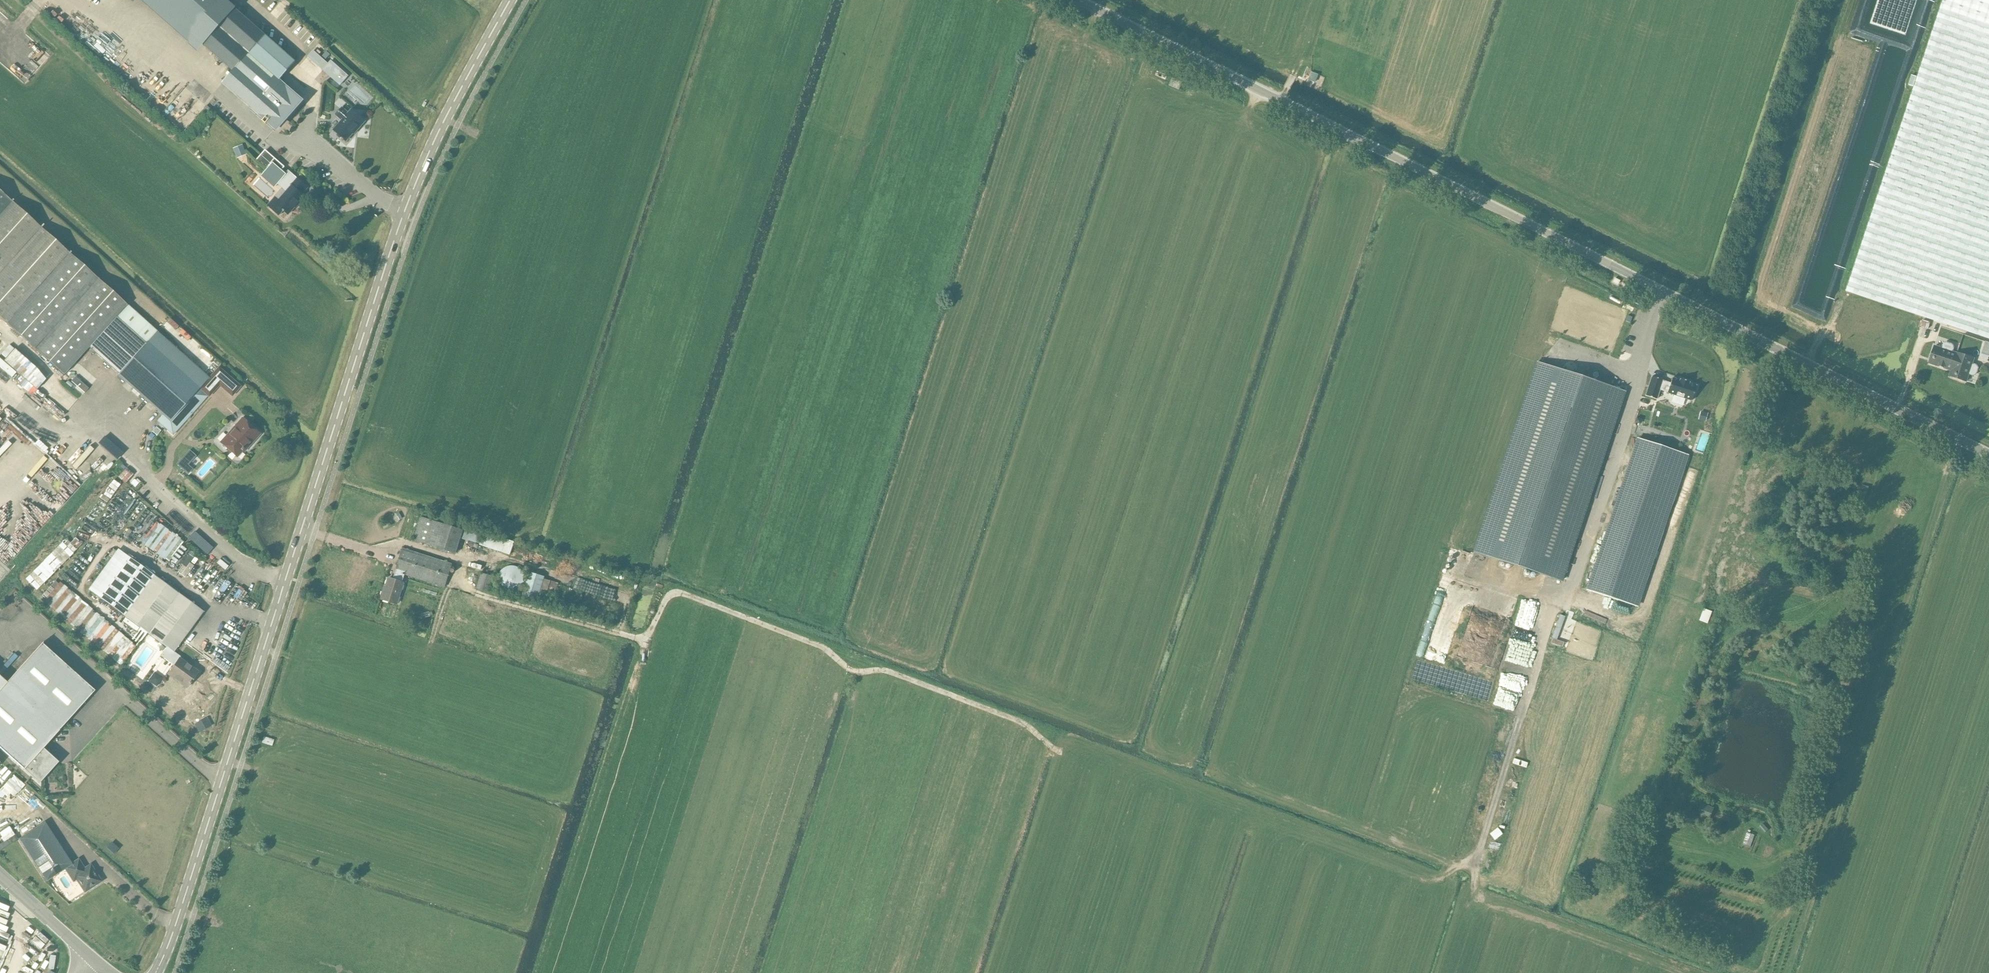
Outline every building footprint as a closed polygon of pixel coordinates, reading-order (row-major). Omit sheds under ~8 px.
[(233,71),(249,53),(280,80),(295,62),(225,0),(152,0),(203,45),(233,71)] [(1847,291),(1988,339),(1988,0),(1943,0),(1847,291)] [(249,53),(233,71),(223,83),(264,120),(263,122),(266,124),(270,120),(277,127),(302,100),(280,80),(249,53)] [(290,77),(287,80),(300,91),(303,87),(290,77)] [(334,130),(346,141),(357,128),(358,129),(365,121),(352,110),(349,113),(342,107),(335,115),(342,121),(334,130)] [(235,148),(239,158),(248,154),(244,144),(235,148)] [(266,151),(258,160),(275,175),(274,176),(279,181),(277,184),(287,192),(279,200),(274,197),(267,205),(279,216),(284,210),(289,214),(299,203),(300,203),(305,198),(301,195),(308,188),(288,171),(287,173),(282,169),(284,167),(266,151)] [(173,435),(206,397),(198,390),(209,377),(127,304),(127,305),(0,191),(0,318),(64,375),(89,347),(118,374),(117,375),(162,415),(157,421),(173,435)] [(1927,329),(1930,322),(1922,319),(1919,326),(1927,329)] [(1954,377),(1966,381),(1968,374),(1973,376),(1976,374),(1976,373),(1978,368),(1976,365),(1972,364),(1973,358),(1957,353),(1957,354),(1952,352),(1953,347),(1952,344),(1946,342),(1943,344),(1942,349),(1934,346),(1930,358),(1934,359),(1932,364),(1951,370),(1950,372),(1955,374),(1954,377)] [(18,384),(32,396),(46,379),(37,368),(14,349),(4,361),(23,378),(18,384)] [(1624,391),(1538,362),(1475,552),(1561,581),(1624,391)] [(200,389),(209,396),(219,385),(232,396),(240,386),(219,368),(200,389)] [(1652,375),(1646,394),(1658,398),(1662,386),(1667,387),(1666,388),(1692,397),(1697,381),(1672,373),(1670,379),(1669,379),(1669,381),(1664,379),(1664,378),(1652,375)] [(83,427),(88,421),(67,401),(61,407),(83,427)] [(1682,416),(1692,417),(1693,408),(1683,407),(1682,416)] [(1698,414),(1693,431),(1701,433),(1705,416),(1698,414)] [(221,443),(237,457),(251,441),(253,442),(260,434),(243,418),(221,443)] [(1643,439),(1594,592),(1637,606),(1686,452),(1643,439)] [(187,474),(192,469),(187,466),(181,460),(177,465),(187,474)] [(461,539),(510,555),(514,542),(464,526),(462,530),(421,517),(413,541),(456,554),(461,539)] [(445,588),(452,564),(402,548),(396,569),(393,580),(389,578),(385,591),(384,590),(381,599),(397,604),(404,583),(402,583),(405,575),(445,588)] [(168,674),(187,688),(198,672),(180,658),(181,657),(174,652),(204,612),(129,557),(118,549),(88,589),(99,597),(99,598),(166,647),(160,656),(174,666),(168,674)] [(56,551),(35,570),(45,581),(66,562),(56,551)] [(230,576),(226,582),(195,559),(191,564),(194,567),(184,579),(214,602),(224,587),(232,593),(239,583),(230,576)] [(525,577),(525,575),(525,572),(524,570),(523,569),(522,566),(520,565),(517,563),(513,563),(511,563),(509,563),(506,565),(504,566),(502,570),(501,572),(501,574),(501,577),(501,579),(504,582),(505,584),(507,586),(510,587),(512,587),(515,587),(517,586),(521,584),(523,582),(524,580),(525,577)] [(544,580),(545,577),(529,572),(522,598),(537,603),(540,593),(547,594),(550,581),(544,580)] [(481,573),(476,589),(489,593),(494,576),(481,573)] [(138,642),(56,579),(41,599),(123,662),(138,642)] [(626,613),(632,595),(587,580),(585,587),(594,590),(592,598),(606,603),(605,606),(626,613)] [(1600,616),(1602,610),(1574,604),(1573,610),(1600,616)] [(1704,608),(1700,620),(1708,623),(1713,612),(1704,608)] [(39,783),(58,762),(43,748),(95,691),(42,643),(6,682),(0,677),(0,748),(39,783)] [(1552,709),(1563,712),(1566,700),(1555,697),(1552,709)] [(200,731),(212,725),(208,717),(196,723),(200,731)] [(1698,814),(1710,818),(1713,808),(1701,804),(1698,814)] [(5,842),(17,834),(7,819),(0,824),(0,835),(5,842)] [(72,865),(71,864),(44,822),(19,839),(46,881),(65,869),(72,865)] [(1769,830),(1763,823),(1760,826),(1765,833),(1769,830)] [(1750,846),(1754,834),(1747,832),(1743,844),(1750,846)] [(78,860),(71,864),(72,865),(65,869),(73,881),(76,879),(85,892),(101,881),(90,865),(84,869),(78,860)]
